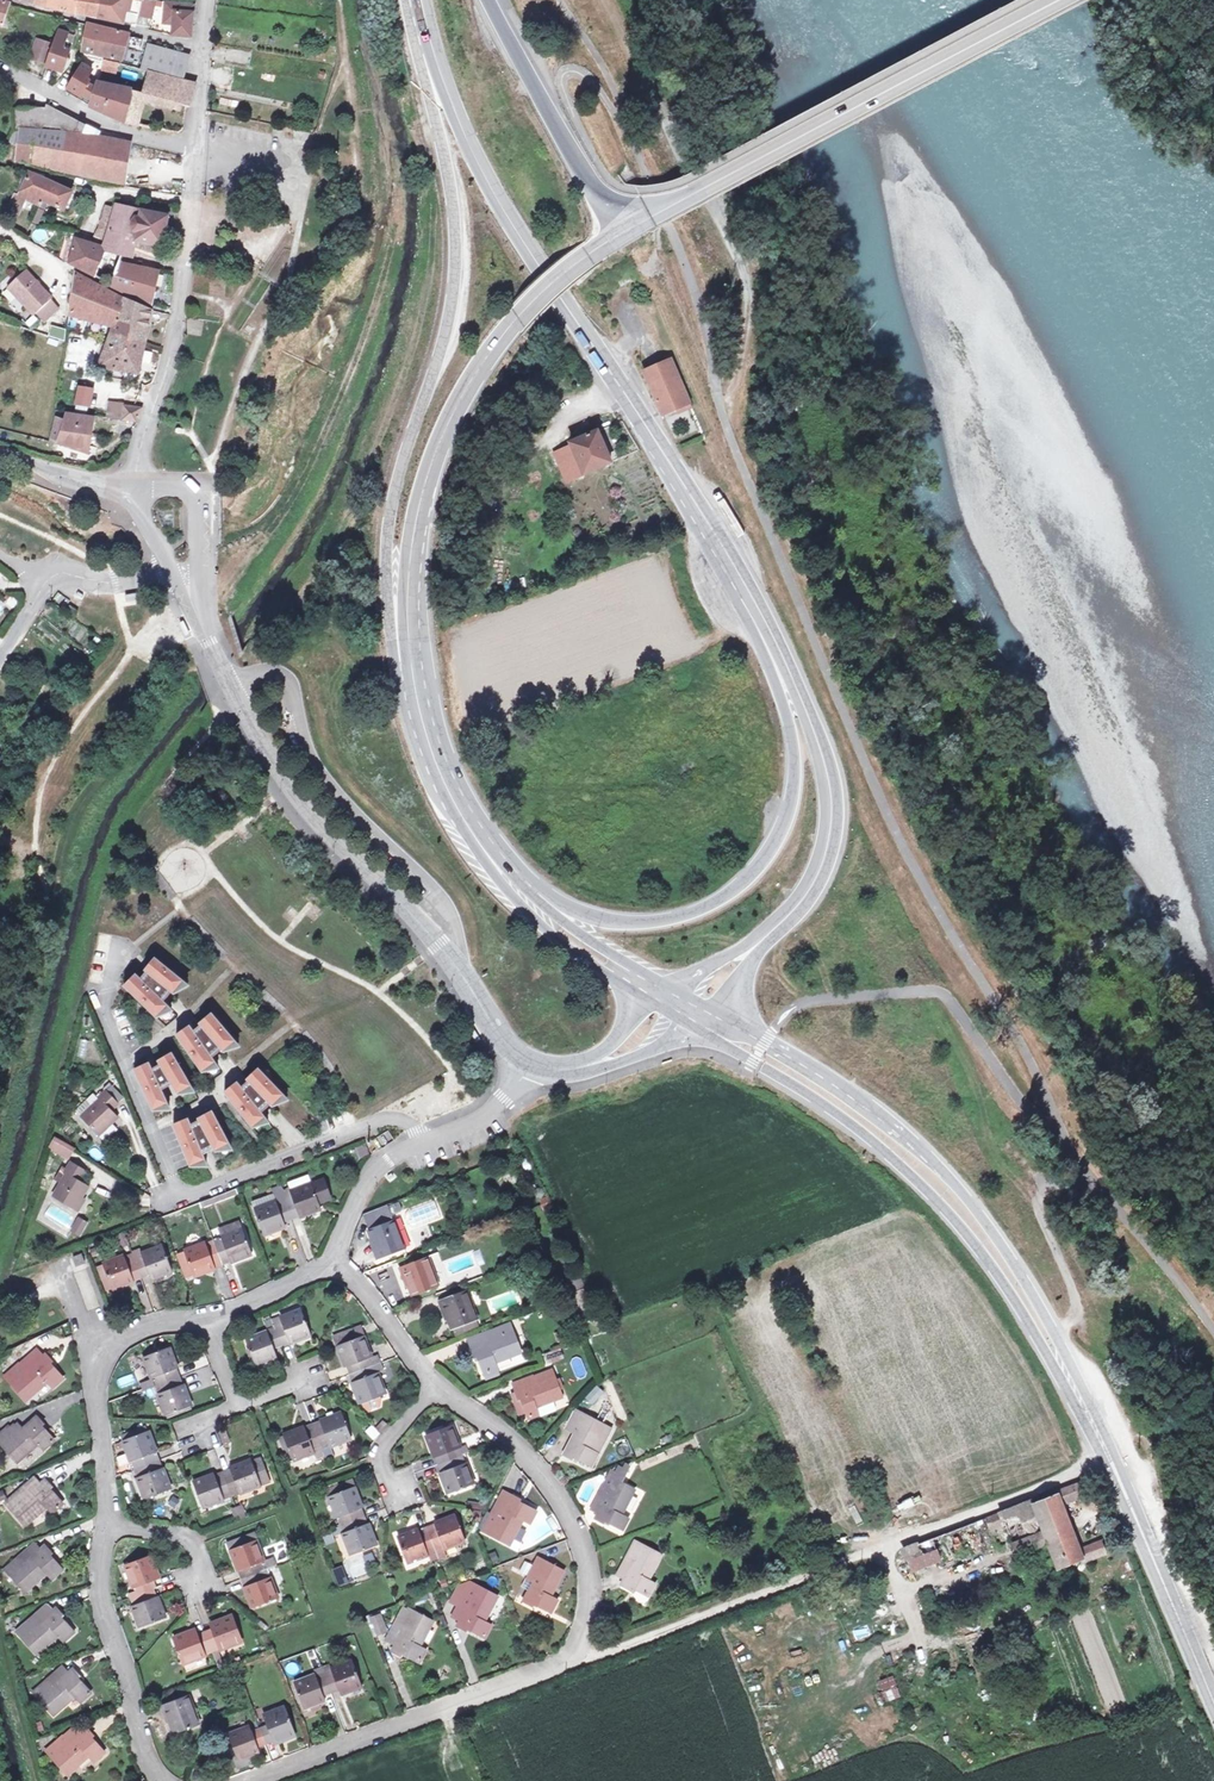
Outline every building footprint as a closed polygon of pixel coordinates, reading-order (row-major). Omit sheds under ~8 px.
[(52,10),(55,0),(37,0),(35,6),(52,10)] [(78,16),(78,15),(81,2),(73,0),(55,0),(52,10),(78,16)] [(128,11),(131,0),(105,0),(104,7),(128,11)] [(139,0),(131,0),(128,11),(128,14),(140,17),(144,1),(139,0)] [(158,2),(144,1),(140,17),(153,20),(158,2)] [(81,2),(78,15),(104,20),(104,9),(90,5),(90,4),(81,2)] [(194,5),(167,2),(166,21),(176,22),(174,36),(192,38),(195,11),(193,11),(194,5)] [(0,5),(0,29),(5,30),(14,8),(0,5)] [(104,7),(104,9),(104,20),(126,26),(127,17),(128,14),(128,11),(104,7)] [(130,36),(91,27),(88,40),(126,50),(129,39),(130,36)] [(53,49),(46,66),(55,70),(54,72),(62,76),(69,64),(68,60),(72,48),(71,48),(75,39),(60,33),(53,49)] [(146,43),(129,39),(122,64),(140,70),(145,53),(143,52),(146,43)] [(84,53),(106,59),(122,64),(126,50),(88,40),(84,53)] [(38,43),(31,61),(35,62),(42,44),(38,43)] [(42,44),(35,62),(46,67),(46,66),(53,49),(42,44)] [(150,73),(185,85),(190,59),(150,47),(144,71),(150,73)] [(121,66),(105,62),(102,73),(117,77),(121,66)] [(81,65),(64,94),(69,97),(72,91),(81,96),(92,102),(96,91),(87,86),(89,82),(86,81),(92,71),(81,65)] [(190,110),(196,87),(185,85),(150,73),(144,94),(154,96),(153,100),(182,108),(187,109),(190,110)] [(123,122),(131,94),(97,87),(96,91),(92,102),(90,108),(120,122),(123,122)] [(81,96),(72,91),(69,97),(78,101),(81,96)] [(137,125),(145,98),(143,98),(131,94),(123,122),(137,125)] [(92,102),(81,96),(78,101),(90,108),(92,102)] [(34,158),(33,165),(124,184),(126,174),(129,155),(130,147),(83,134),(85,127),(44,107),(42,113),(23,106),(11,144),(30,149),(33,154),(34,158)] [(29,174),(27,178),(20,195),(17,194),(15,197),(26,202),(27,199),(40,206),(43,201),(48,203),(64,210),(71,195),(29,174)] [(147,200),(144,212),(156,214),(159,202),(147,200)] [(40,206),(33,220),(39,223),(48,203),(43,201),(40,206)] [(135,238),(162,244),(168,216),(156,214),(144,212),(118,207),(117,211),(111,229),(131,234),(131,237),(135,238)] [(117,211),(108,208),(101,228),(110,231),(111,229),(117,211)] [(132,250),(159,258),(162,244),(135,238),(131,237),(131,234),(111,229),(110,231),(106,242),(126,248),(127,246),(133,247),(132,250)] [(70,264),(78,240),(71,237),(71,238),(64,261),(70,264)] [(94,277),(104,249),(99,247),(100,244),(94,242),(93,245),(78,240),(70,264),(94,277)] [(121,262),(126,248),(106,242),(104,249),(94,277),(112,288),(121,262)] [(130,284),(152,290),(156,273),(141,269),(142,265),(138,264),(137,267),(121,262),(112,288),(125,296),(130,284)] [(28,272),(12,287),(20,296),(18,298),(36,318),(40,314),(51,304),(54,301),(28,272)] [(76,274),(70,313),(77,315),(114,326),(123,301),(124,300),(76,274)] [(630,275),(619,280),(622,287),(633,281),(630,275)] [(130,284),(125,296),(149,306),(152,290),(130,284)] [(12,287),(10,289),(18,298),(20,296),(12,287)] [(120,340),(143,345),(150,312),(123,301),(114,326),(113,328),(123,331),(120,340)] [(51,304),(40,314),(46,321),(58,311),(51,304)] [(91,319),(70,313),(69,324),(89,328),(91,319)] [(64,339),(64,327),(49,326),(48,337),(64,339)] [(123,331),(113,328),(96,370),(137,375),(143,345),(120,340),(123,331)] [(51,338),(49,343),(57,346),(59,341),(51,338)] [(663,417),(665,415),(690,405),(674,367),(672,362),(644,373),(663,417)] [(81,390),(78,406),(89,408),(93,392),(81,390)] [(109,404),(106,419),(119,421),(122,407),(109,404)] [(134,423),(141,408),(122,405),(122,407),(119,421),(134,423)] [(87,452),(92,420),(64,416),(62,423),(54,421),(49,439),(58,441),(57,443),(87,452)] [(543,460),(553,484),(581,473),(582,476),(606,465),(593,433),(568,444),(570,448),(543,460)] [(143,592),(125,595),(126,602),(144,599),(143,592)] [(67,608),(75,613),(78,609),(72,606),(73,605),(70,603),(67,608)] [(178,623),(184,637),(188,635),(182,621),(178,623)] [(8,743),(0,739),(0,760),(1,758),(7,746),(8,743)] [(1,758),(6,761),(12,749),(7,746),(1,758)] [(153,952),(144,963),(145,965),(138,972),(134,968),(123,979),(155,1010),(156,1009),(166,999),(162,996),(168,989),(171,986),(172,986),(181,975),(153,952)] [(181,975),(173,985),(174,987),(187,980),(183,973),(181,975)] [(166,999),(156,1009),(157,1011),(170,1005),(167,998),(166,999)] [(209,1007),(198,1017),(199,1018),(191,1025),(187,1019),(175,1028),(200,1065),(202,1064),(213,1056),(210,1052),(221,1043),(221,1044),(223,1043),(233,1035),(209,1007)] [(480,1039),(474,1029),(469,1032),(476,1042),(480,1039)] [(233,1035),(223,1043),(223,1046),(237,1042),(234,1033),(233,1035)] [(147,1057),(133,1063),(151,1103),(153,1102),(165,1097),(163,1092),(175,1086),(176,1087),(177,1087),(189,1080),(169,1047),(156,1054),(158,1057),(149,1063),(147,1057)] [(213,1056),(202,1064),(202,1066),(216,1063),(215,1055),(213,1056)] [(235,1076),(222,1085),(250,1121),(252,1120),(262,1111),(259,1107),(269,1098),(270,1099),(271,1098),(281,1089),(256,1063),(246,1072),(247,1074),(239,1081),(235,1076)] [(189,1080),(177,1087),(177,1089),(191,1086),(190,1078),(189,1080)] [(115,1094),(103,1082),(96,1089),(99,1093),(80,1111),(97,1128),(116,1110),(108,1101),(115,1094)] [(281,1089),(271,1098),(272,1100),(285,1095),(283,1087),(281,1089)] [(165,1097),(153,1102),(153,1104),(167,1104),(167,1096),(165,1097)] [(171,1118),(188,1159),(190,1158),(202,1153),(200,1149),(212,1143),(213,1144),(215,1143),(227,1137),(209,1105),(196,1111),(197,1113),(188,1118),(185,1112),(171,1118)] [(262,1111),(252,1120),(252,1122),(266,1118),(264,1110),(262,1111)] [(47,1148),(69,1159),(75,1146),(53,1135),(47,1148)] [(227,1137),(215,1143),(215,1146),(229,1144),(228,1136),(227,1137)] [(202,1153),(190,1158),(190,1161),(204,1161),(204,1153),(202,1153)] [(83,1171),(66,1161),(58,1176),(62,1178),(50,1197),(75,1212),(81,1200),(78,1199),(85,1187),(76,1182),(83,1171)] [(291,1191),(312,1183),(309,1175),(289,1183),(291,1191)] [(331,1200),(323,1179),(312,1183),(291,1191),(289,1192),(291,1196),(283,1199),(285,1203),(276,1206),(274,1201),(252,1209),(263,1237),(284,1230),(282,1224),(319,1211),(317,1205),(331,1200)] [(228,1184),(214,1189),(216,1195),(230,1190),(228,1184)] [(250,1202),(252,1209),(274,1201),(273,1198),(271,1194),(250,1202)] [(282,1194),(273,1198),(274,1201),(276,1206),(285,1203),(283,1199),(282,1194)] [(362,1215),(368,1232),(392,1222),(386,1205),(362,1215)] [(83,1225),(76,1221),(72,1231),(78,1235),(83,1225)] [(404,1252),(392,1222),(368,1232),(371,1240),(375,1251),(369,1254),(372,1263),(404,1252)] [(238,1224),(216,1232),(218,1239),(241,1231),(238,1224)] [(250,1255),(241,1231),(218,1239),(183,1252),(192,1276),(250,1255)] [(122,1232),(115,1235),(121,1246),(128,1242),(122,1232)] [(365,1243),(369,1254),(375,1251),(371,1240),(365,1243)] [(168,1273),(158,1247),(138,1254),(140,1259),(133,1261),(124,1264),(121,1258),(101,1265),(109,1288),(146,1276),(148,1280),(168,1273)] [(186,1278),(192,1276),(183,1252),(177,1254),(186,1278)] [(81,1264),(78,1255),(70,1258),(73,1267),(81,1264)] [(130,1255),(121,1258),(124,1264),(133,1261),(130,1255)] [(439,1288),(427,1260),(400,1270),(405,1282),(409,1280),(416,1296),(439,1288)] [(101,1265),(95,1267),(104,1290),(109,1288),(101,1265)] [(589,1311),(581,1288),(572,1292),(580,1314),(589,1311)] [(475,1321),(464,1292),(438,1303),(442,1314),(446,1312),(453,1329),(475,1321)] [(308,1336),(299,1312),(281,1318),(283,1324),(274,1327),(244,1339),(253,1363),(274,1355),(272,1351),(308,1336)] [(272,1322),(274,1327),(283,1324),(281,1318),(272,1322)] [(517,1354),(507,1326),(489,1333),(492,1342),(473,1350),(470,1351),(473,1360),(476,1359),(483,1375),(496,1371),(493,1363),(517,1354)] [(335,1348),(363,1338),(359,1329),(332,1339),(335,1348)] [(489,1333),(470,1341),(473,1350),(492,1342),(489,1333)] [(371,1358),(363,1338),(335,1348),(344,1370),(350,1385),(357,1405),(384,1395),(377,1375),(385,1372),(382,1364),(369,1368),(366,1360),(371,1358)] [(35,1348),(14,1366),(19,1372),(41,1354),(35,1348)] [(191,1405),(169,1348),(144,1358),(151,1377),(155,1375),(159,1385),(162,1393),(158,1395),(165,1414),(191,1405)] [(50,1360),(43,1352),(41,1354),(19,1372),(14,1366),(3,1375),(25,1401),(45,1384),(50,1388),(62,1378),(48,1362),(50,1360)] [(369,1368),(382,1364),(379,1355),(371,1358),(366,1360),(369,1368)] [(560,1398),(550,1372),(532,1380),(535,1387),(512,1396),(517,1407),(520,1407),(527,1422),(537,1418),(533,1409),(560,1398)] [(138,1382),(142,1392),(154,1387),(159,1385),(155,1375),(151,1377),(138,1382)] [(532,1380),(510,1389),(512,1396),(535,1387),(532,1380)] [(589,1399),(595,1406),(599,1411),(605,1406),(594,1394),(589,1399)] [(595,1406),(589,1399),(581,1404),(587,1412),(595,1406)] [(610,1431),(574,1412),(564,1430),(571,1434),(559,1457),(571,1462),(572,1459),(589,1468),(610,1431)] [(36,1415),(16,1433),(8,1425),(0,1431),(0,1444),(16,1462),(36,1444),(42,1450),(53,1441),(40,1426),(43,1424),(36,1415)] [(348,1440),(338,1415),(318,1422),(304,1427),(282,1435),(292,1460),(313,1453),(316,1459),(322,1456),(318,1445),(326,1442),(328,1448),(348,1440)] [(364,1432),(375,1440),(380,1433),(370,1424),(364,1432)] [(121,1436),(123,1442),(149,1431),(147,1425),(121,1436)] [(458,1449),(451,1428),(425,1436),(433,1457),(441,1475),(448,1494),(472,1485),(465,1466),(458,1449)] [(172,1489),(149,1431),(123,1442),(131,1462),(136,1460),(139,1469),(134,1471),(145,1499),(172,1489)] [(221,1446),(214,1449),(219,1463),(226,1461),(221,1446)] [(271,1484),(261,1459),(232,1470),(216,1476),(193,1484),(203,1509),(271,1484)] [(136,1460),(131,1462),(134,1471),(139,1469),(136,1460)] [(634,1492),(621,1486),(631,1467),(626,1464),(623,1469),(618,1466),(614,1474),(609,1471),(597,1495),(603,1498),(594,1514),(591,1519),(600,1523),(602,1522),(621,1532),(627,1521),(621,1517),(634,1492)] [(35,1477),(19,1491),(25,1496),(40,1483),(35,1477)] [(1083,1564),(1109,1554),(1103,1539),(1080,1548),(1063,1502),(1082,1495),(1077,1479),(984,1514),(990,1529),(1005,1524),(1028,1585),(1060,1572),(1059,1568),(1081,1560),(1083,1564)] [(52,1487),(45,1480),(40,1483),(25,1496),(19,1491),(5,1503),(24,1526),(46,1507),(52,1513),(60,1505),(47,1491),(52,1487)] [(327,1499),(353,1489),(349,1480),(324,1489),(327,1499)] [(360,1509),(353,1489),(327,1499),(338,1526),(341,1535),(349,1555),(374,1545),(366,1524),(360,1509)] [(520,1500),(511,1495),(508,1502),(498,1519),(491,1515),(482,1531),(508,1545),(521,1521),(529,1524),(535,1512),(518,1504),(520,1500)] [(603,1498),(597,1495),(588,1510),(594,1514),(603,1498)] [(500,1498),(491,1515),(498,1519),(508,1502),(500,1498)] [(233,1515),(245,1511),(242,1502),(230,1507),(233,1515)] [(463,1542),(454,1517),(396,1539),(406,1564),(427,1556),(425,1551),(432,1548),(439,1545),(441,1550),(463,1542)] [(981,1539),(973,1519),(964,1521),(901,1546),(909,1567),(981,1539)] [(341,1535),(338,1526),(329,1530),(332,1538),(341,1535)] [(277,1599),(255,1541),(231,1550),(239,1571),(244,1570),(250,1585),(245,1586),(253,1608),(277,1599)] [(35,1542),(21,1555),(27,1560),(40,1548),(35,1542)] [(659,1557),(634,1543),(624,1561),(631,1564),(621,1580),(618,1585),(627,1591),(629,1588),(646,1598),(653,1586),(646,1581),(659,1557)] [(51,1553),(43,1545),(40,1548),(27,1560),(21,1555),(5,1570),(25,1592),(46,1574),(51,1580),(61,1571),(47,1556),(51,1553)] [(439,1545),(432,1548),(436,1561),(444,1557),(441,1550),(439,1545)] [(158,1579),(151,1560),(128,1569),(142,1605),(134,1608),(143,1630),(168,1620),(153,1581),(158,1579)] [(561,1576),(535,1561),(527,1577),(534,1581),(521,1604),(529,1609),(532,1604),(548,1613),(554,1602),(549,1599),(561,1576)] [(631,1564),(624,1561),(615,1577),(621,1580),(631,1564)] [(343,1564),(332,1568),(338,1586),(350,1582),(343,1564)] [(496,1600),(469,1584),(464,1593),(455,1589),(448,1603),(456,1608),(459,1601),(467,1606),(459,1621),(456,1628),(462,1631),(464,1627),(484,1637),(489,1627),(483,1624),(496,1600)] [(451,1617),(459,1621),(467,1606),(459,1601),(456,1608),(451,1617)] [(46,1605),(30,1618),(36,1625),(51,1610),(46,1605)] [(428,1622),(402,1607),(392,1625),(400,1630),(392,1645),(388,1653),(397,1658),(399,1653),(415,1661),(420,1650),(415,1647),(428,1622)] [(62,1616),(55,1608),(51,1610),(36,1625),(30,1618),(16,1630),(38,1655),(58,1637),(63,1642),(73,1634),(59,1618),(62,1616)] [(380,1612),(367,1618),(375,1637),(388,1631),(380,1612)] [(242,1641),(231,1616),(211,1625),(213,1630),(197,1636),(195,1631),(172,1640),(182,1665),(205,1657),(203,1652),(219,1645),(221,1649),(242,1641)] [(384,1641),(392,1645),(400,1630),(392,1625),(384,1641)] [(362,1685),(352,1660),(332,1669),(324,1671),(294,1683),(304,1709),(326,1700),(324,1695),(339,1688),(342,1693),(362,1685)] [(78,1677),(71,1670),(68,1673),(63,1667),(49,1679),(33,1692),(54,1716),(74,1698),(79,1703),(88,1695),(75,1680),(78,1677)] [(886,1701),(900,1696),(893,1676),(878,1681),(886,1701)] [(200,1724),(189,1695),(161,1706),(165,1714),(170,1712),(178,1732),(200,1724)] [(294,1735),(284,1710),(265,1717),(267,1724),(253,1730),(250,1724),(227,1733),(238,1763),(261,1753),(259,1749),(294,1735)] [(74,1727),(60,1739),(66,1745),(80,1733),(74,1727)] [(91,1737),(84,1729),(80,1733),(66,1745),(60,1739),(46,1752),(67,1774),(88,1756),(95,1763),(102,1756),(88,1739),(91,1737)]
